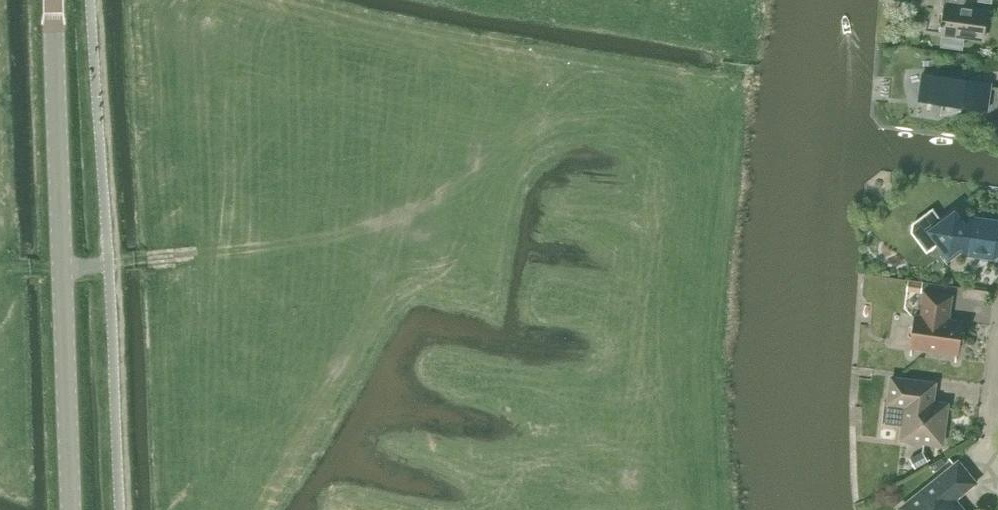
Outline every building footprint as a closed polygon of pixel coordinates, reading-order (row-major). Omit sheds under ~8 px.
[(983,39),(987,10),(967,7),(969,0),(942,0),(941,5),(945,6),(941,33),(944,34),(942,45),(962,48),(963,36),(983,39)] [(941,115),(961,111),(961,109),(961,106),(988,110),(991,83),(922,73),(919,100),(942,103),(941,115)] [(994,258),(997,255),(997,221),(973,217),(967,222),(956,208),(940,219),(933,209),(914,223),(912,232),(921,244),(931,236),(948,259),(963,248),(968,254),(994,258)] [(921,293),(923,281),(908,280),(906,291),(921,293)] [(958,353),(962,321),(948,320),(952,296),(925,292),(922,316),(916,315),(911,347),(958,353)] [(934,397),(935,383),(892,377),(886,424),(902,426),(901,440),(916,442),(916,440),(942,444),(947,404),(937,403),(934,397)] [(930,460),(925,450),(909,458),(914,469),(930,460)] [(930,464),(935,471),(945,463),(941,457),(930,464)] [(976,482),(959,461),(930,484),(930,485),(902,508),(904,509),(956,509),(951,503),(976,482)]
